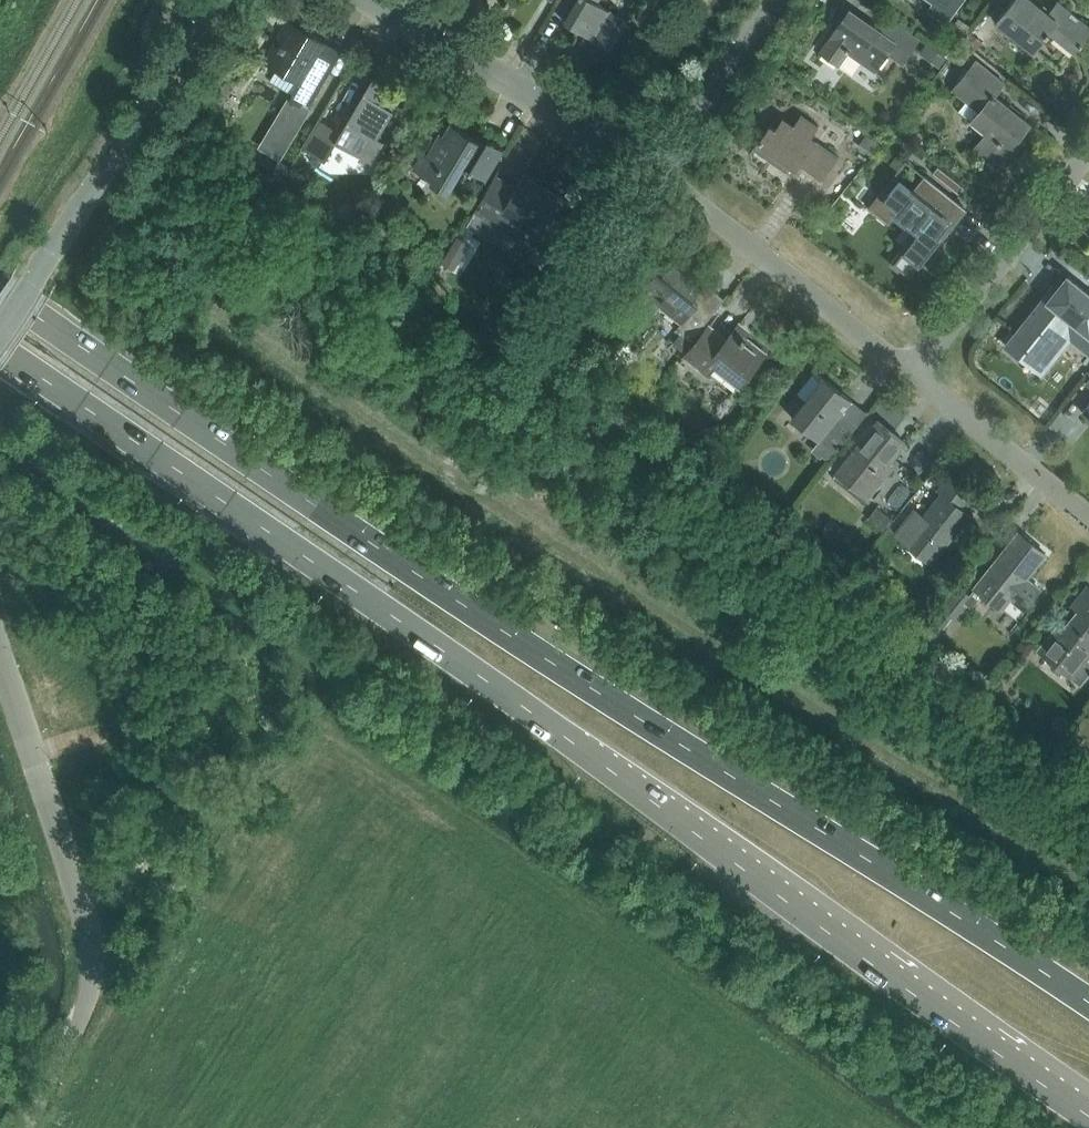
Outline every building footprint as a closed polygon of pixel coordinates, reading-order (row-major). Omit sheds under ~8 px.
[(611,51),(628,21),(598,4),(601,0),(577,0),(564,23),(611,51)] [(935,2),(929,10),(946,22),(961,0),(931,0),(935,2)] [(1049,33),(1075,53),(1088,35),(1088,27),(1056,0),(1055,0),(1046,11),(1032,0),(1009,0),(994,18),(1034,51),(1049,33)] [(850,9),(820,51),(839,64),(848,52),(874,71),(891,47),(906,57),(919,39),(893,21),(892,22),(884,33),(870,23),(868,26),(863,23),(865,20),(850,10),(851,9),(850,9)] [(340,54),(328,46),(289,23),(266,61),(300,81),(289,100),(306,110),(326,77),(340,54)] [(975,148),(996,165),(1030,123),(994,95),(1004,83),(976,61),(953,90),(980,111),(974,119),(989,131),(975,148)] [(337,142),(372,163),(384,143),(375,138),(404,90),(375,72),(340,131),(319,119),(302,148),(325,161),(337,142)] [(785,176),(789,170),(794,174),(798,169),(820,184),(837,159),(809,141),(817,130),(799,118),(792,128),(781,121),(773,132),(768,128),(755,147),(771,158),(768,164),(785,176)] [(432,180),(429,183),(449,194),(466,167),(471,170),(469,172),(472,173),(473,171),(486,179),(504,148),(488,139),(480,151),(473,147),(478,139),(450,123),(431,156),(423,151),(413,169),(432,180)] [(500,166),(473,213),(474,213),(475,211),(506,229),(505,231),(506,232),(507,230),(543,250),(551,235),(545,231),(564,198),(563,198),(561,200),(523,177),(524,175),(523,174),(511,194),(493,183),(502,167),(500,166)] [(899,179),(883,200),(897,211),(894,214),(919,233),(905,251),(902,248),(891,261),(894,263),(894,264),(900,269),(910,276),(941,237),(939,236),(963,206),(924,174),(912,189),(899,179)] [(960,183),(954,190),(959,195),(965,187),(960,183)] [(693,300),(705,284),(674,259),(662,275),(657,271),(630,304),(638,311),(643,313),(647,314),(652,313),(657,311),(661,305),(682,322),(675,331),(690,343),(712,315),(693,300)] [(1006,344),(1038,371),(1059,345),(1054,341),(1071,320),(1088,334),(1088,294),(1067,277),(1049,300),(1044,296),(1006,344)] [(715,365),(740,385),(766,353),(735,329),(727,340),(710,326),(685,357),(707,375),(715,365)] [(794,413),(791,418),(819,440),(836,453),(854,429),(838,416),(851,400),(814,371),(786,407),(794,413)] [(885,466),(904,442),(878,421),(843,465),(873,489),(889,469),(885,466)] [(904,542),(930,563),(943,547),(941,546),(956,528),(957,529),(969,514),(961,508),(972,495),(949,477),(938,491),(942,494),(924,517),(915,509),(895,533),(905,541),(904,542)] [(959,586),(942,607),(957,619),(967,606),(974,611),(986,597),(1001,609),(1009,599),(1010,600),(1012,599),(1025,609),(1040,590),(1025,578),(1045,553),(1019,532),(969,595),(959,586)] [(1087,586),(1072,605),(1078,611),(1057,638),(1052,634),(1039,650),(1079,682),(1088,670),(1088,663),(1087,661),(1088,658),(1088,588),(1087,586)]
